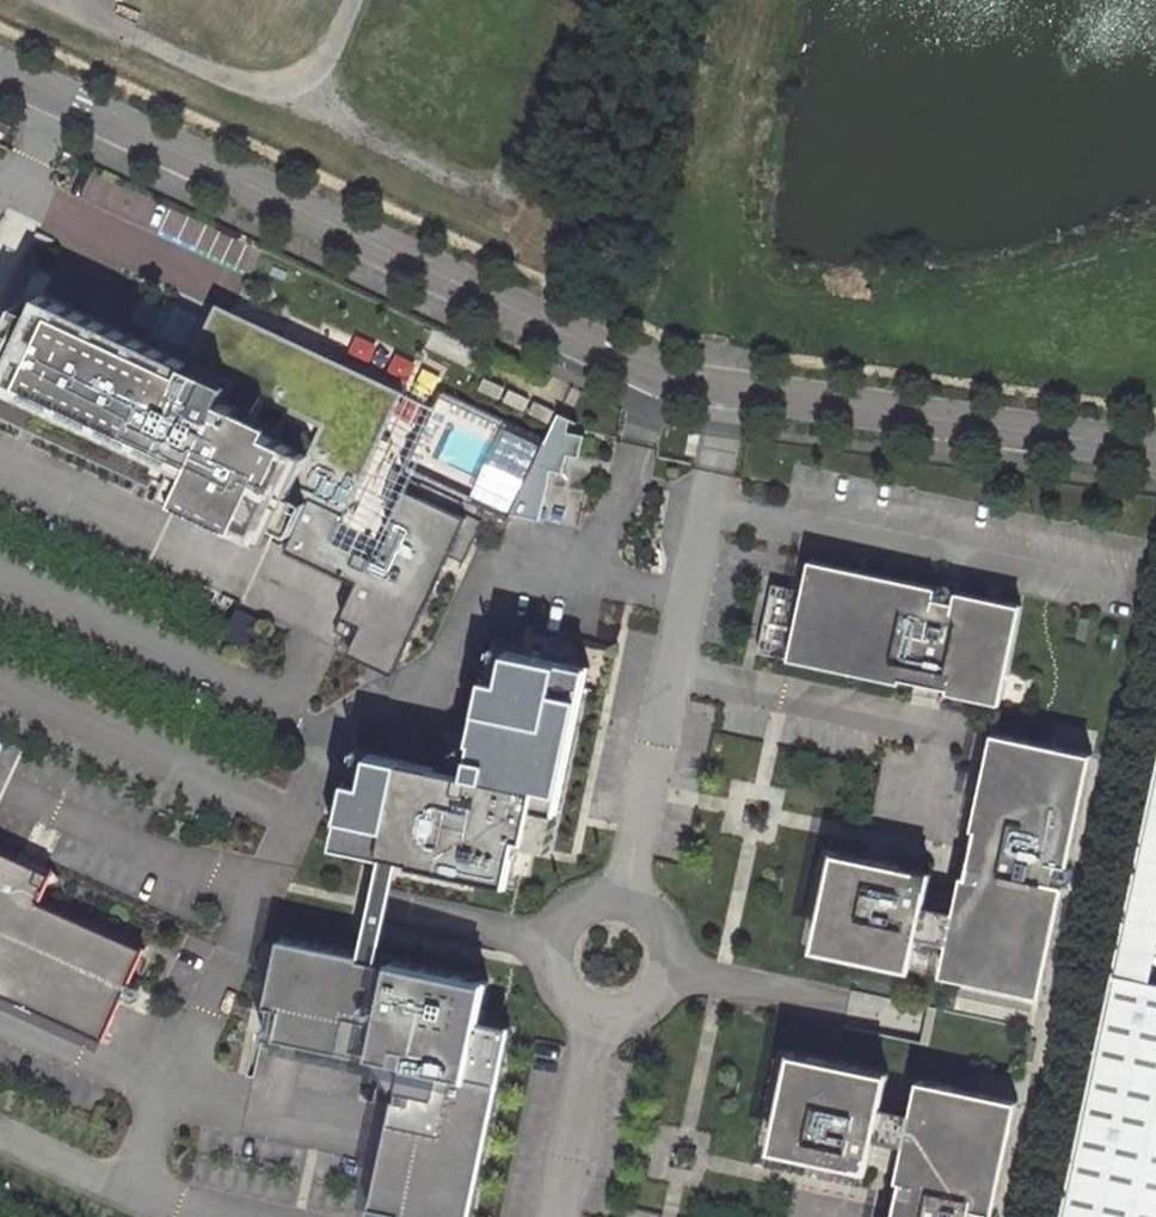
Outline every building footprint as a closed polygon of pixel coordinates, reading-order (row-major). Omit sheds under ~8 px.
[(185,358),(38,290),(31,307),(13,344),(9,352),(0,348),(0,413),(101,460),(109,443),(154,464),(182,477),(174,494),(264,537),(272,519),(290,483),(303,454),(255,431),(258,424),(204,399),(216,373),(185,358)] [(13,344),(31,307),(14,299),(0,328),(0,338),(13,344)] [(303,454),(290,483),(306,491),(342,507),(399,386),(213,300),(185,358),(216,373),(204,399),(258,424),(255,431),(303,454)] [(499,382),(479,373),(474,384),(494,393),(499,382)] [(524,394),(505,385),(500,395),(519,404),(524,394)] [(549,406),(530,397),(525,407),(544,416),(549,406)] [(541,517),(553,468),(572,473),(585,422),(555,414),(530,514),(541,517)] [(101,460),(146,482),(154,464),(109,443),(101,460)] [(445,527),(459,496),(419,477),(404,508),(445,527)] [(290,483),(272,519),(289,527),(306,491),(290,483)] [(509,508),(481,495),(473,512),(501,525),(509,508)] [(776,581),(761,650),(882,676),(904,680),(905,676),(952,686),(951,690),(1003,701),(1024,603),(959,589),(955,609),(935,605),(940,585),(813,558),(807,588),(776,581)] [(347,781),(334,844),(507,879),(516,835),(525,837),(530,808),(553,813),(583,668),(504,652),(498,681),(481,677),(461,773),(368,754),(362,784),(347,781)] [(1070,862),(1094,750),(996,730),(980,802),(975,826),(980,826),(970,874),(965,873),(944,971),(1042,992),(1066,881),(1047,877),(1052,858),(1070,862)] [(1115,979),(1150,987),(1155,957),(1155,786),(1115,979)] [(0,845),(0,988),(106,1036),(161,919),(0,845)] [(883,858),(839,849),(818,943),(912,964),(933,869),(883,858)] [(275,935),(260,1002),(278,1005),(271,1034),(365,1055),(366,1052),(400,1059),(392,1096),(389,1095),(365,1203),(395,1210),(393,1216),(461,1216),(495,1064),(463,1057),(471,1018),(480,980),(385,959),(384,963),(354,956),(354,953),(275,935)] [(1064,1216),(1155,1216),(1155,988),(1150,987),(1115,979),(1064,1216)] [(503,1025),(471,1018),(463,1057),(495,1064),(503,1025)] [(869,1165),(889,1070),(795,1050),(774,1145),(822,1155),(869,1165)] [(1019,1098),(921,1077),(900,1176),(904,1177),(899,1203),(896,1216),(974,1216),(977,1205),(995,1209),(1019,1098)]
